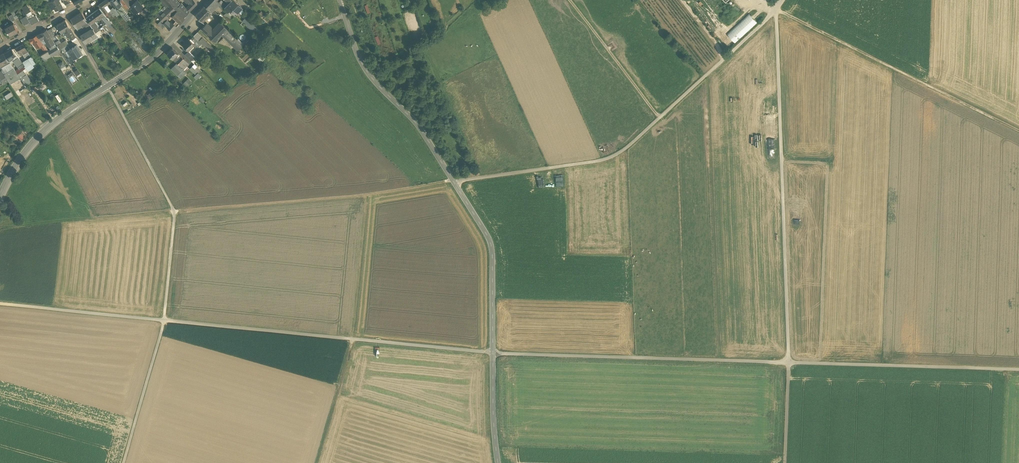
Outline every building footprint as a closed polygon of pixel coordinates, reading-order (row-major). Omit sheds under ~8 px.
[(51,1),(54,8),(56,10),(62,7),(59,0),(52,0),(51,1)] [(99,5),(105,14),(109,11),(110,10),(107,5),(111,1),(111,0),(110,0),(106,0),(99,5)] [(119,3),(117,0),(111,0),(111,1),(121,14),(124,11),(120,6),(123,4),(121,1),(119,3)] [(121,1),(123,4),(126,8),(129,7),(129,6),(129,7),(133,4),(132,4),(136,1),(135,0),(130,0),(129,0),(121,0),(121,1)] [(137,0),(136,1),(132,4),(133,4),(129,7),(129,6),(129,7),(134,14),(143,7),(137,0)] [(177,0),(169,0),(176,8),(180,3),(177,0)] [(194,0),(185,0),(189,4),(191,7),(192,8),(197,3),(196,3),(194,0)] [(234,0),(227,0),(230,3),(226,6),(224,7),(228,11),(230,10),(235,15),(242,8),(234,0)] [(212,4),(209,1),(208,2),(205,5),(211,11),(212,10),(214,8),(211,5),(212,4)] [(186,7),(181,2),(180,3),(176,8),(184,16),(189,11),(190,10),(189,9),(188,9),(186,7)] [(177,10),(170,3),(167,6),(174,13),(177,10)] [(152,12),(148,6),(140,12),(147,20),(150,17),(148,15),(152,12)] [(174,13),(167,6),(158,16),(164,22),(171,15),(172,15),(174,13)] [(204,6),(195,15),(202,21),(208,15),(211,12),(210,12),(204,6)] [(99,8),(93,13),(98,18),(99,20),(102,17),(105,21),(107,18),(99,8)] [(117,8),(111,13),(112,15),(115,18),(120,13),(117,8)] [(184,18),(177,10),(174,13),(172,15),(176,20),(179,23),(184,18)] [(235,15),(230,10),(224,15),(229,21),(235,15)] [(129,18),(124,11),(121,14),(126,20),(129,18)] [(87,21),(82,12),(71,19),(77,30),(82,27),(84,27),(82,24),(87,21)] [(99,28),(94,21),(98,18),(93,13),(86,18),(89,23),(90,24),(93,28),(95,32),(100,29),(99,29),(98,29),(99,28)] [(736,43),(759,22),(751,13),(727,34),(736,43)] [(26,17),(20,20),(24,26),(30,23),(26,17)] [(255,27),(245,18),(242,21),(252,30),(255,27)] [(65,20),(62,22),(60,23),(61,23),(57,25),(62,33),(66,31),(70,28),(70,27),(65,20)] [(221,22),(213,31),(206,24),(201,28),(214,42),(221,35),(227,29),(221,22)] [(14,24),(5,29),(8,33),(9,36),(18,31),(14,24)] [(261,32),(255,27),(252,30),(253,32),(258,36),(261,32)] [(70,28),(66,31),(69,36),(71,40),(76,37),(71,29),(70,28)] [(93,28),(81,36),(85,43),(97,35),(95,32),(93,28)] [(244,45),(227,29),(221,35),(238,51),(244,45)] [(54,44),(46,30),(43,32),(42,32),(41,33),(37,35),(41,41),(44,39),(49,48),(54,44)] [(198,32),(194,36),(199,41),(203,37),(198,32)] [(37,35),(32,38),(34,42),(38,48),(38,47),(41,46),(43,45),(37,35)] [(199,41),(194,36),(190,40),(195,44),(195,45),(198,48),(201,44),(199,41)] [(189,38),(182,45),(188,51),(195,45),(195,44),(190,40),(189,38)] [(66,41),(57,46),(60,50),(62,49),(67,46),(68,45),(66,41)] [(23,44),(20,45),(18,46),(16,48),(20,56),(27,52),(28,52),(23,44)] [(82,54),(77,46),(70,50),(68,51),(73,59),(82,54)] [(57,47),(49,51),(51,55),(53,57),(60,52),(57,47)] [(172,48),(167,53),(173,59),(178,53),(172,48)] [(6,51),(5,52),(6,53),(4,54),(9,62),(13,59),(13,58),(16,56),(12,49),(7,52),(6,51)] [(46,52),(41,55),(44,61),(51,56),(48,52),(48,51),(46,52)] [(261,61),(265,58),(260,52),(256,56),(261,61)] [(178,53),(173,59),(176,62),(182,57),(179,54),(178,53)] [(0,56),(0,66),(9,62),(4,54),(0,56)] [(31,57),(23,63),(23,64),(24,67),(31,63),(33,66),(35,64),(31,57)] [(182,57),(176,62),(177,63),(171,69),(178,75),(181,78),(187,73),(184,69),(187,66),(186,65),(188,63),(182,57)] [(23,64),(18,58),(13,62),(19,69),(15,72),(17,75),(18,74),(20,73),(26,69),(24,67),(23,64)] [(59,64),(62,71),(67,68),(64,61),(59,64)] [(195,64),(190,69),(196,75),(195,76),(197,79),(198,77),(200,75),(198,73),(201,70),(195,64)] [(13,69),(7,73),(13,83),(20,79),(17,75),(15,72),(13,69)] [(7,73),(4,75),(10,85),(13,83),(7,73)] [(554,174),(545,174),(545,186),(554,186),(554,174)]
